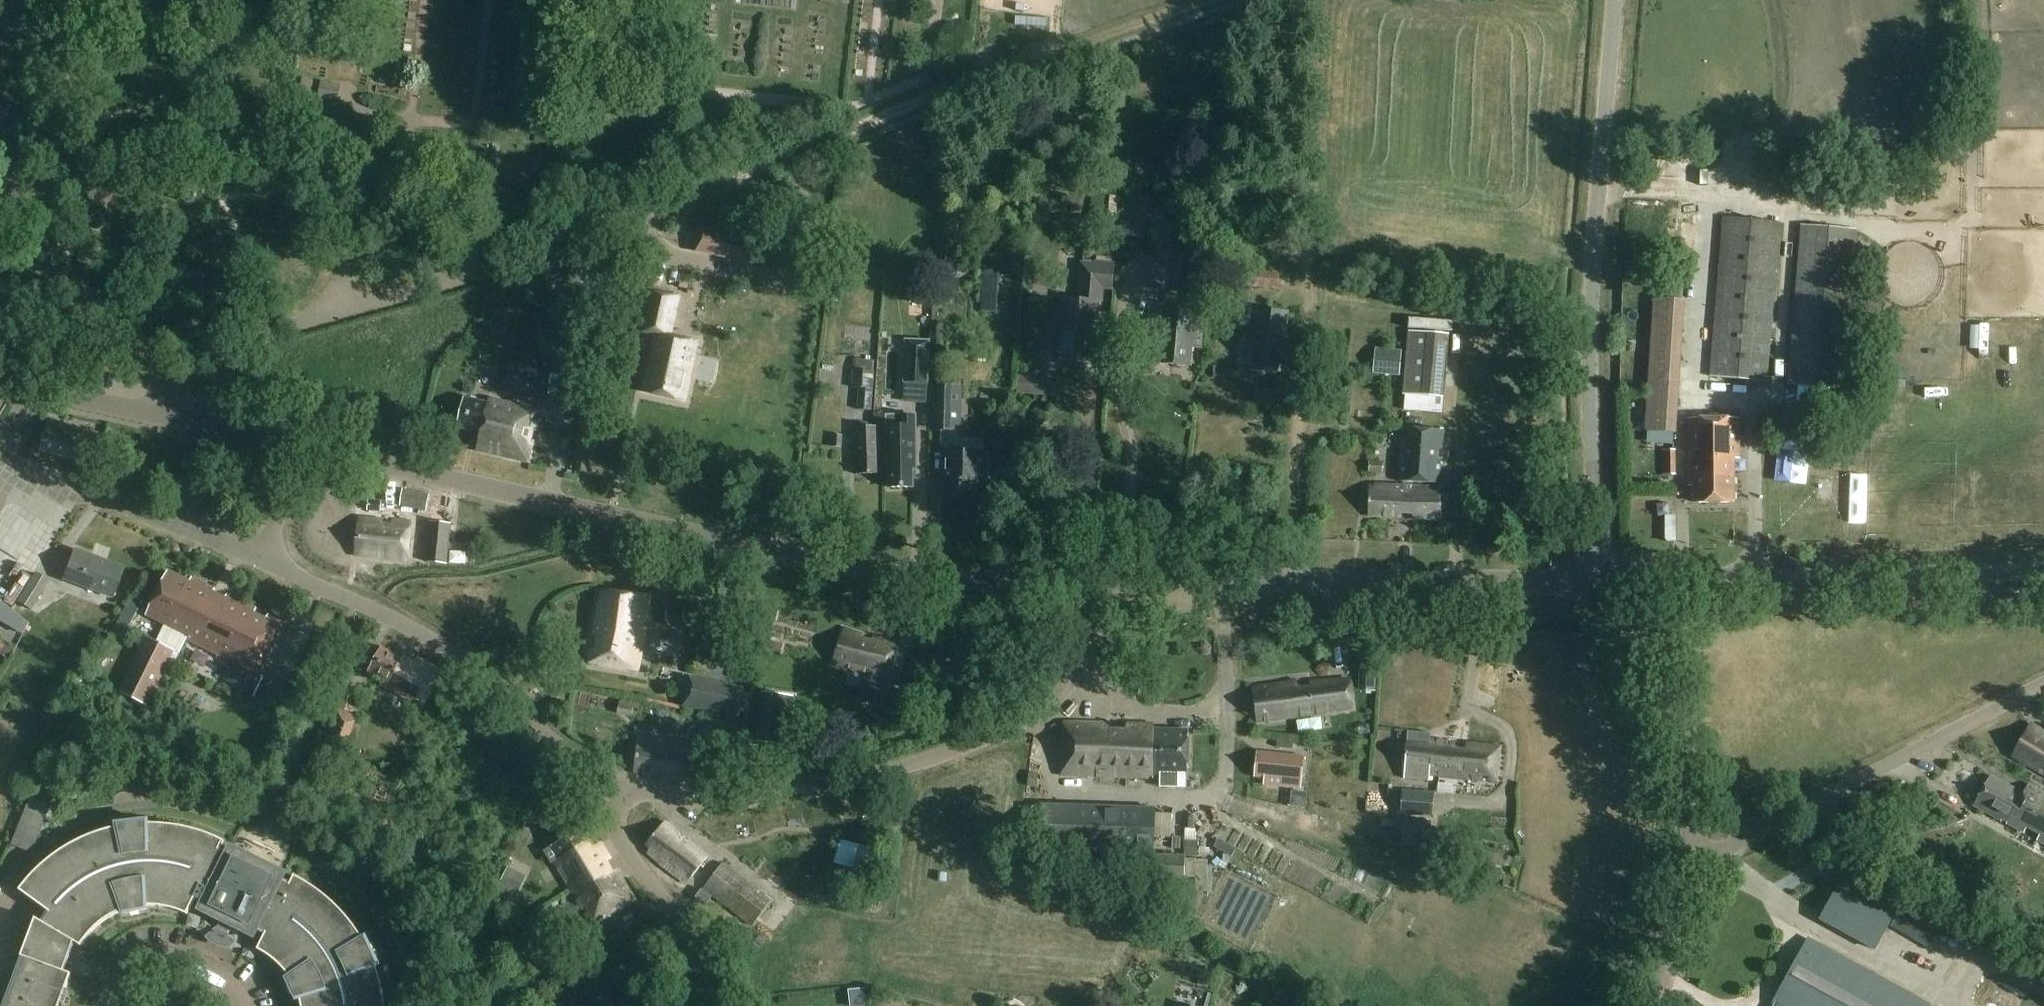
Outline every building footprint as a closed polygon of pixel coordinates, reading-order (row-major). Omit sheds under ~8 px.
[(291,78),(289,116),(317,118),(317,103),(311,102),(312,79),(291,78)] [(319,98),(337,102),(339,88),(322,85),(319,98)] [(1123,198),(1120,239),(1144,240),(1147,200),(1123,198)] [(1691,271),(1694,243),(1696,243),(1698,215),(1669,212),(1666,240),(1673,241),(1671,270),(1691,271)] [(1709,377),(1767,382),(1781,222),(1723,218),(1709,377)] [(697,225),(691,249),(726,258),(732,234),(697,225)] [(1788,385),(1845,389),(1858,229),(1801,225),(1788,385)] [(1181,255),(1178,295),(1208,298),(1212,258),(1181,255)] [(1110,288),(1112,264),(1094,262),(1094,264),(1079,263),(1076,301),(1058,300),(1054,353),(1092,356),(1098,287),(1110,288)] [(982,274),(979,312),(995,313),(998,275),(992,275),(993,270),(983,269),(983,274),(982,274)] [(1682,283),(1683,281),(1683,273),(1674,272),(1673,282),(1682,283)] [(594,299),(605,300),(607,286),(595,284),(592,298),(594,299)] [(839,289),(828,287),(826,300),(837,301),(839,289)] [(641,330),(654,333),(648,358),(652,360),(650,371),(646,371),(641,393),(683,401),(696,342),(672,337),(680,296),(663,293),(650,290),(641,330)] [(1653,299),(1645,431),(1675,433),(1684,300),(1681,300),(1658,299),(1653,299)] [(1148,307),(1145,332),(1159,333),(1157,361),(1187,364),(1191,310),(1161,308),(1161,309),(1148,307)] [(1283,373),(1284,355),(1281,355),(1285,312),(1255,310),(1253,325),(1242,324),(1241,340),(1252,340),(1249,371),(1283,373)] [(1408,331),(1402,395),(1404,395),(1443,398),(1449,334),(1408,331)] [(906,341),(904,382),(927,383),(929,342),(906,341)] [(1375,348),(1373,373),(1398,376),(1401,351),(1375,348)] [(839,411),(838,353),(797,353),(797,364),(789,364),(790,382),(803,381),(804,411),(839,411)] [(564,356),(555,410),(556,410),(556,413),(584,418),(593,361),(564,356)] [(853,370),(851,388),(859,388),(857,410),(871,411),(874,372),(853,370)] [(1018,376),(1016,393),(1045,396),(1047,378),(1018,376)] [(930,431),(940,431),(957,432),(961,432),(962,385),(931,385),(931,388),(930,422),(930,431)] [(1441,414),(1443,398),(1404,395),(1403,411),(1441,414)] [(464,399),(457,429),(480,434),(477,451),(528,463),(540,411),(511,404),(511,405),(489,400),(488,404),(464,399)] [(887,417),(888,489),(913,488),(913,470),(916,470),(915,417),(887,417)] [(1738,462),(1738,421),(1688,420),(1688,480),(1694,480),(1694,505),(1732,506),(1732,462),(1738,462)] [(72,432),(54,428),(55,424),(46,422),(39,450),(87,465),(95,438),(83,434),(84,433),(74,430),(72,432)] [(880,427),(876,427),(852,428),(854,474),(878,473),(883,473),(880,427)] [(1370,484),(1368,518),(1401,519),(1401,514),(1412,515),(1411,520),(1438,521),(1440,488),(1412,486),(1413,482),(1440,484),(1442,460),(1438,460),(1439,449),(1443,449),(1444,430),(1400,427),(1397,481),(1406,482),(1406,486),(1370,484)] [(940,448),(945,448),(945,452),(944,497),(976,498),(977,476),(989,477),(989,453),(983,453),(957,453),(958,437),(957,432),(940,431),(940,448)] [(842,448),(843,435),(832,435),(831,447),(842,448)] [(231,448),(223,454),(235,469),(242,464),(231,448)] [(1662,450),(1662,475),(1677,475),(1676,450),(1662,450)] [(1382,463),(1368,462),(1368,473),(1382,473),(1382,463)] [(12,478),(13,468),(0,466),(0,477),(12,478)] [(400,506),(426,512),(430,495),(404,489),(400,506)] [(380,511),(380,501),(368,500),(367,511),(380,511)] [(392,529),(380,528),(381,523),(359,520),(355,556),(406,561),(410,525),(392,523),(392,529)] [(430,523),(426,561),(446,563),(450,525),(430,523)] [(62,580),(111,598),(121,569),(73,551),(62,580)] [(167,571),(146,616),(187,635),(185,640),(250,670),(260,675),(284,622),(266,614),(264,619),(251,613),(254,608),(225,594),(222,601),(210,595),(213,588),(190,577),(188,581),(167,571)] [(34,573),(17,601),(29,609),(47,581),(34,573)] [(0,579),(0,591),(10,588),(7,577),(0,579)] [(647,618),(650,597),(601,591),(593,636),(600,637),(597,650),(591,649),(589,663),(636,670),(647,618)] [(133,634),(145,610),(128,601),(115,625),(133,634)] [(684,623),(684,611),(667,609),(666,622),(684,623)] [(17,615),(9,625),(15,630),(23,620),(17,615)] [(847,672),(848,667),(865,673),(865,675),(887,682),(898,647),(874,640),(872,645),(862,642),(862,636),(844,631),(834,663),(832,667),(847,672)] [(119,692),(148,706),(176,652),(147,637),(119,692)] [(381,648),(367,672),(382,681),(380,684),(422,707),(440,673),(417,660),(414,666),(381,648)] [(1376,668),(1377,657),(1361,655),(1360,667),(1376,668)] [(262,676),(260,675),(250,670),(243,687),(248,688),(245,694),(252,697),(253,697),(262,676)] [(688,677),(682,707),(739,719),(745,688),(688,677)] [(1352,709),(1349,681),(1311,684),(1311,689),(1296,690),(1295,682),(1274,687),(1274,685),(1253,689),(1257,721),(1278,720),(1316,715),(1352,709)] [(326,740),(346,747),(357,714),(351,712),(358,690),(343,685),(336,707),(337,707),(326,740)] [(761,692),(754,741),(780,745),(786,696),(761,692)] [(633,704),(620,702),(617,713),(631,716),(633,704)] [(719,722),(715,741),(735,745),(739,726),(719,722)] [(1063,723),(1062,775),(1158,778),(1158,772),(1160,772),(1159,787),(1185,788),(1185,773),(1187,731),(1150,730),(1151,724),(1126,724),(1126,731),(1110,730),(1110,723),(1063,723)] [(2043,740),(2043,733),(2030,724),(2028,727),(2026,733),(2012,758),(2043,775),(2043,740)] [(1465,754),(1453,753),(1454,744),(1429,742),(1430,735),(1408,733),(1404,779),(1429,781),(1430,776),(1497,782),(1501,749),(1466,746),(1465,754)] [(698,745),(639,737),(635,773),(693,780),(698,745)] [(1293,741),(1277,739),(1276,746),(1292,748),(1293,741)] [(1264,785),(1304,789),(1307,760),(1297,758),(1257,754),(1254,777),(1265,778),(1264,785)] [(1368,768),(1368,780),(1396,782),(1396,769),(1368,768)] [(1974,806),(2023,833),(2026,827),(2041,835),(2038,841),(2043,844),(2043,794),(2028,785),(2023,794),(1990,776),(1974,806)] [(1403,791),(1401,814),(1431,816),(1433,794),(1403,791)] [(1367,849),(1401,848),(1398,796),(1365,797),(1367,849)] [(31,798),(26,809),(11,846),(32,855),(51,806),(31,798)] [(15,807),(0,801),(0,846),(15,807)] [(1040,840),(1039,849),(1108,852),(1107,867),(1132,869),(1133,852),(1135,852),(1153,853),(1155,809),(1137,808),(1041,804),(1041,807),(1040,840)] [(1028,839),(1040,840),(1041,807),(1029,806),(1028,839)] [(1470,831),(1470,818),(1456,818),(1456,832),(1470,831)] [(71,974),(64,971),(75,943),(81,947),(83,944),(85,941),(87,938),(89,935),(92,933),(94,930),(97,928),(99,926),(102,923),(105,921),(108,919),(111,918),(114,916),(117,914),(120,913),(123,911),(124,915),(147,910),(148,906),(153,906),(158,907),(163,907),(168,908),(173,910),(178,911),(183,913),(187,915),(195,900),(203,904),(200,910),(203,912),(204,912),(221,920),(216,930),(229,936),(233,926),(251,935),(254,937),(257,931),(265,935),(258,950),(262,953),(267,955),(271,958),(275,962),(279,965),(283,969),(286,973),(289,977),(287,979),(297,1000),(300,999),(301,1003),(302,1005),(385,1005),(384,998),(383,990),(381,982),(379,975),(376,967),(380,966),(366,937),(363,939),(360,934),(356,929),(353,924),(349,920),(346,915),(342,911),(338,907),(333,903),(329,899),(324,895),(320,891),(315,888),(310,885),(305,882),(300,879),(295,876),(291,884),(282,879),(285,874),(284,874),(233,848),(231,848),(229,853),(220,849),(224,841),(220,839),(215,837),(211,835),(206,834),(201,832),(197,831),(192,829),(187,828),(182,827),(178,826),(173,825),(168,825),(163,824),(158,824),(153,824),(148,824),(148,820),(116,824),(117,828),(112,829),(108,830),(103,831),(98,833),(94,834),(89,836),(85,838),(80,840),(76,842),(72,845),(67,847),(63,850),(59,852),(55,855),(51,858),(47,861),(44,864),(40,868),(36,871),(33,875),(29,879),(26,883),(23,887),(20,891),(49,912),(42,922),(36,918),(22,957),(4,1005),(59,1005),(71,974)] [(1429,847),(1432,822),(1404,820),(1402,845),(1429,847)] [(659,863),(686,883),(707,858),(665,823),(647,844),(651,848),(648,852),(660,862),(659,863)] [(555,862),(573,891),(587,882),(589,885),(602,878),(603,879),(613,873),(613,872),(606,861),(611,858),(601,843),(596,846),(585,827),(552,847),(560,859),(555,862)] [(859,845),(849,887),(868,892),(878,850),(859,845)] [(1196,847),(1184,847),(1184,855),(1196,856),(1196,847)] [(830,884),(841,856),(819,848),(809,876),(830,884)] [(1184,885),(1185,856),(1134,854),(1134,883),(1184,885)] [(1208,891),(1208,859),(1195,859),(1195,878),(1195,891),(1208,891)] [(705,888),(752,926),(772,902),(724,863),(705,888)] [(506,895),(517,873),(507,868),(497,890),(506,895)] [(587,882),(573,891),(593,925),(634,900),(625,885),(627,884),(617,869),(613,872),(613,873),(603,879),(602,878),(589,885),(587,882)] [(1820,919),(1878,951),(1898,914),(1840,883),(1820,919)] [(1199,910),(1203,897),(1188,893),(1184,906),(1199,910)] [(1809,939),(1772,1005),(1773,1005),(1929,1005),(1809,939)] [(853,1005),(863,1005),(865,1005),(864,990),(852,991),(853,1005)]
